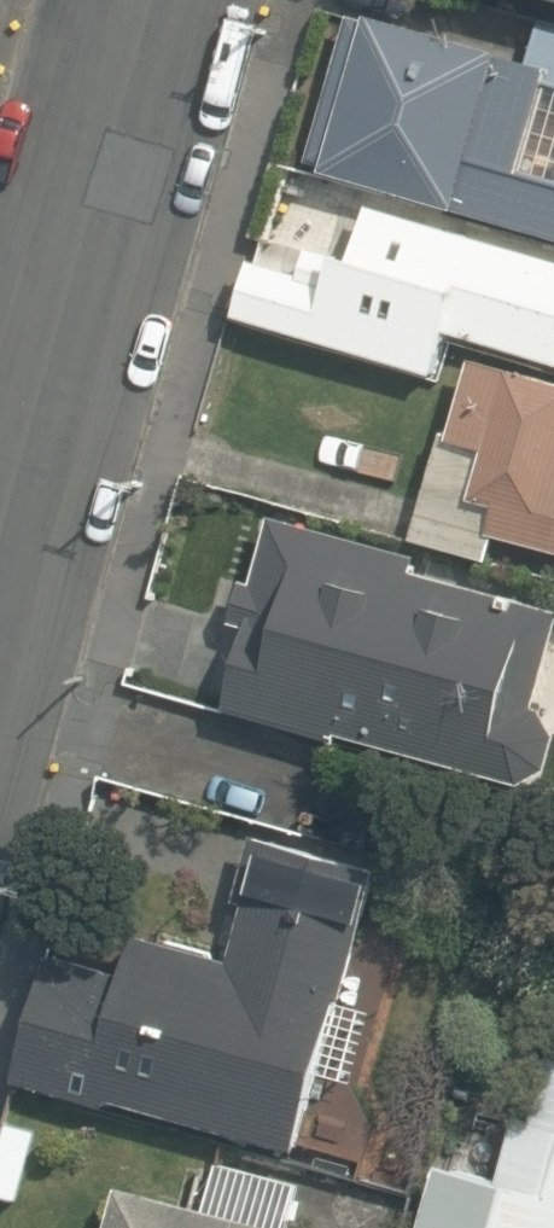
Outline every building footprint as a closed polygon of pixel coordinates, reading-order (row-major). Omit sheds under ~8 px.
[(518,173),(549,68),(395,24),(397,17),(344,2),(296,169),(553,242),(553,183),(518,173)] [(553,367),(553,258),(360,202),(343,260),(305,249),(297,276),(250,263),(233,323),(436,381),(449,337),(553,367)] [(553,551),(553,380),(474,358),(454,431),(445,428),(414,538),(491,559),(497,535),(553,551)] [(523,783),(550,768),(553,754),(553,722),(547,708),(538,705),(553,647),(553,609),(414,570),(419,553),(276,513),(257,582),(247,579),(236,620),(253,625),(230,710),(339,740),(341,733),(523,783)] [(111,1098),(297,1149),(374,871),(252,837),(244,865),(255,868),(230,958),(137,932),(125,975),(51,954),(16,1080),(109,1106),(111,1098)] [(553,1054),(537,1121),(517,1116),(502,1177),(435,1159),(417,1227),(553,1227),(553,1054)] [(17,1201),(37,1127),(5,1118),(0,1136),(0,1196),(17,1201)] [(283,1227),(297,1176),(218,1155),(206,1198),(122,1175),(107,1227),(287,1227),(283,1227)]
